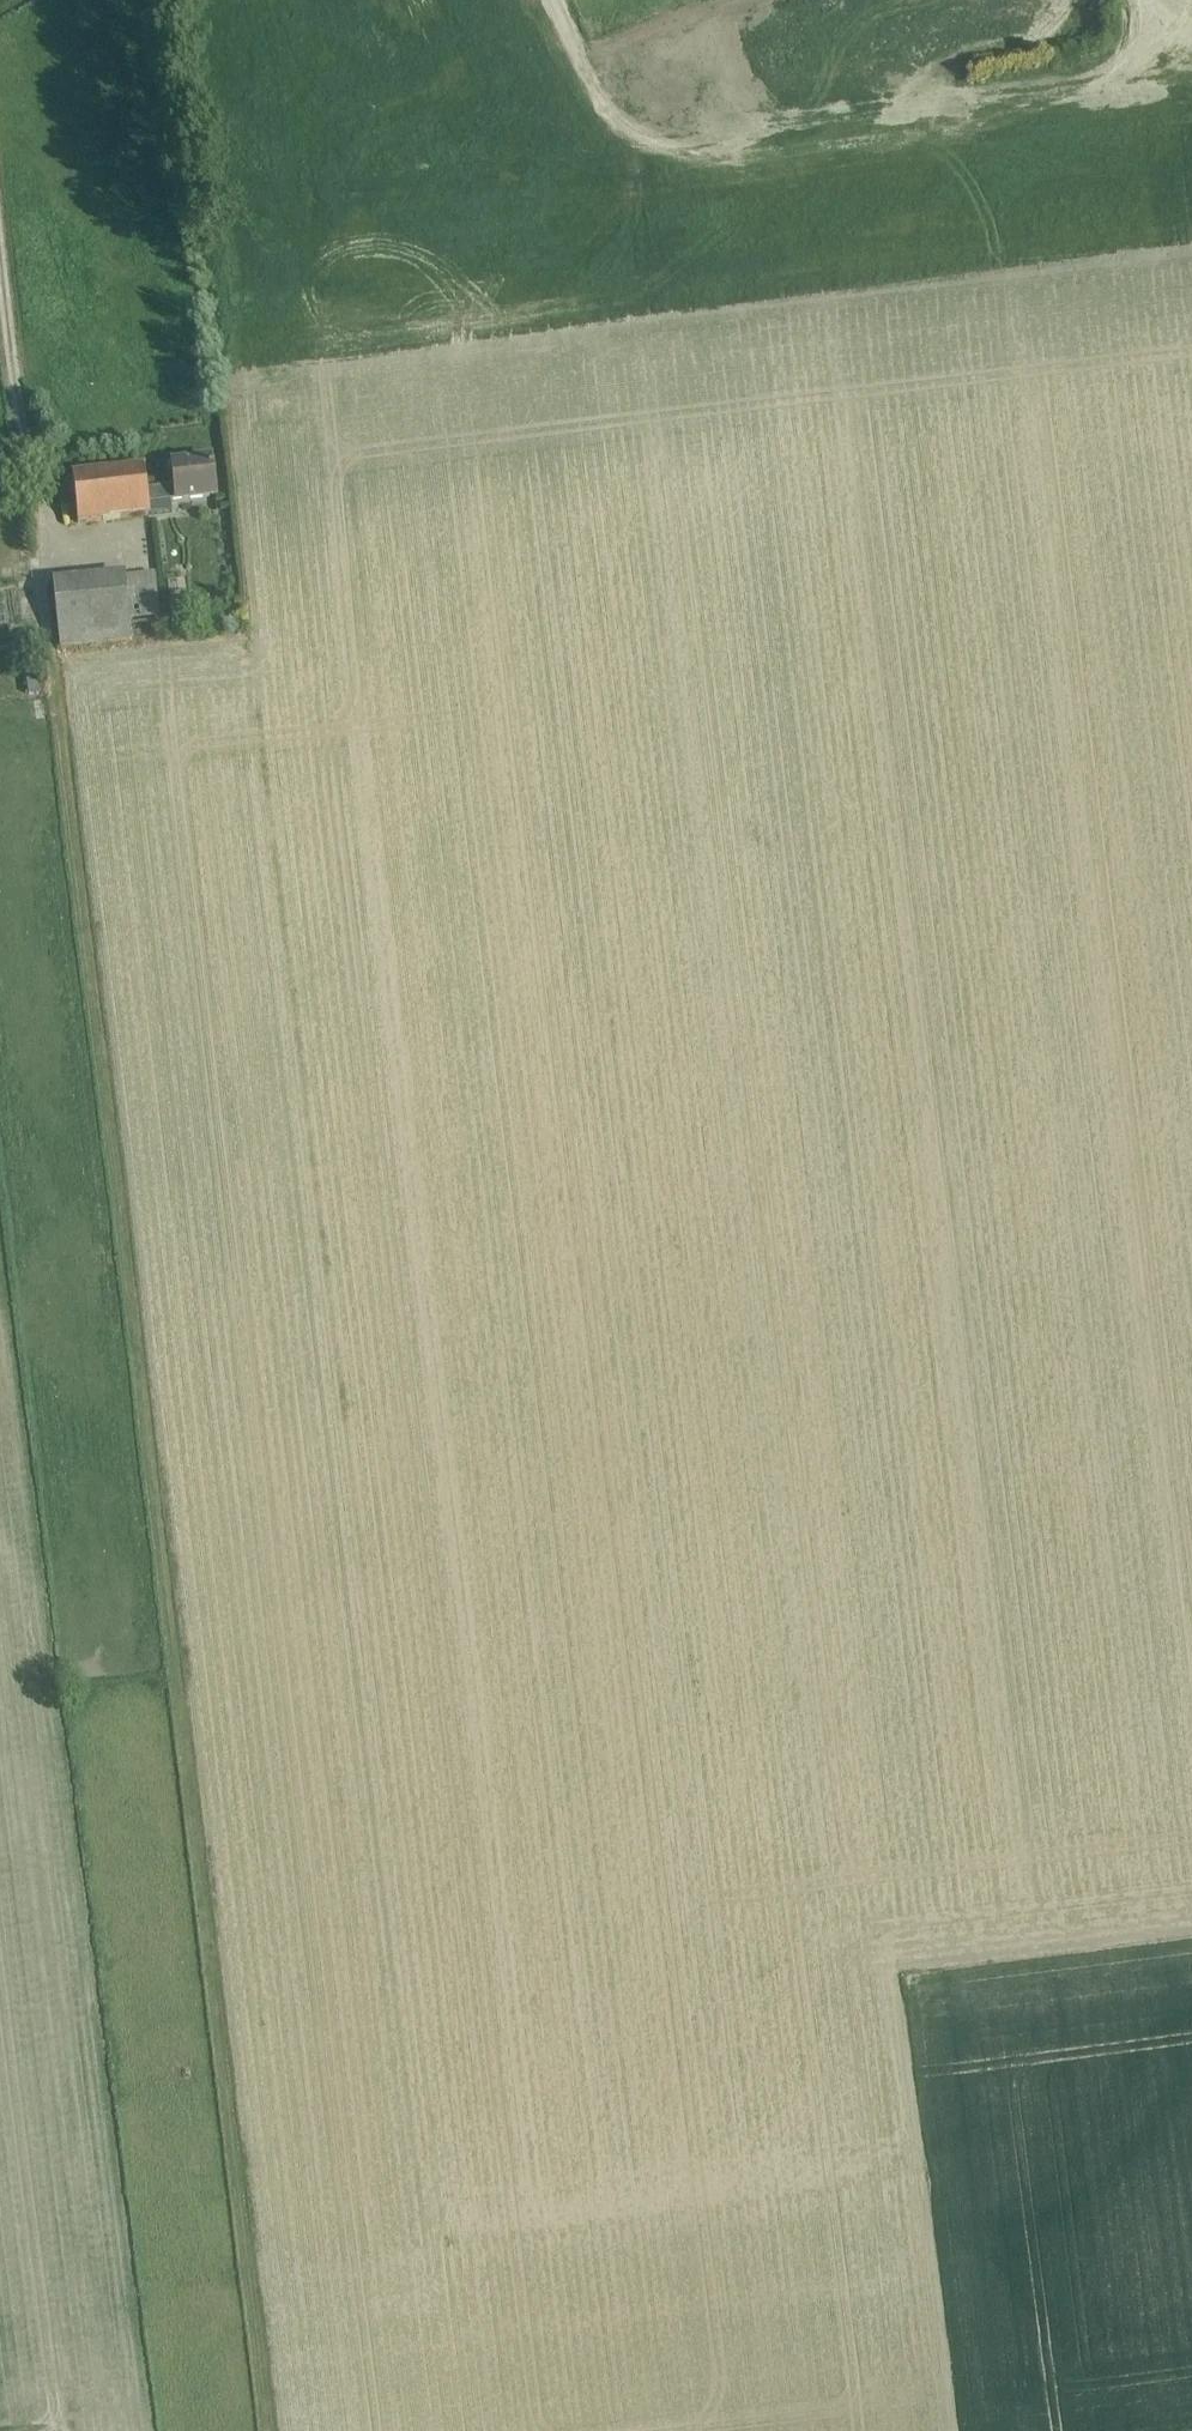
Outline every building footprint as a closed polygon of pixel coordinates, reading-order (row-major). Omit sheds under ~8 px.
[(74,478),(79,524),(172,513),(171,502),(216,496),(211,461),(173,466),(176,488),(146,492),(143,469),(74,478)] [(134,640),(130,602),(161,599),(158,574),(56,585),(62,647),(134,640)]
